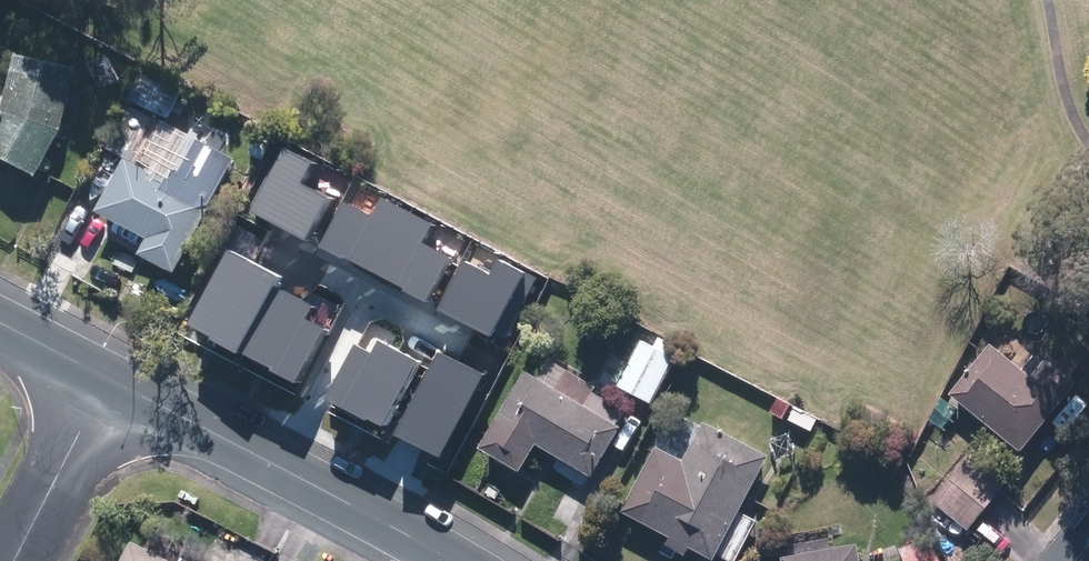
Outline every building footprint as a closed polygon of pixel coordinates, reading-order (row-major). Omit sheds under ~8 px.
[(16,54),(14,91),(4,114),(0,122),(0,147),(9,152),(39,170),(62,130),(72,95),(73,59),(16,54)] [(174,87),(155,79),(146,98),(165,106),(174,87)] [(160,121),(135,107),(114,144),(139,157),(160,121)] [(232,157),(185,132),(162,174),(210,199),(232,157)] [(312,163),(282,147),(248,211),(305,241),(328,198),(301,184),(312,163)] [(209,206),(129,160),(103,204),(148,230),(141,242),(176,262),(209,206)] [(342,201),(318,247),(424,302),(448,257),(422,243),(433,223),(380,196),(370,215),(342,201)] [(277,277),(226,250),(185,327),(236,353),(277,277)] [(489,275),(461,259),(435,307),(502,343),(537,279),(498,258),(489,275)] [(649,337),(622,382),(651,398),(677,353),(649,337)] [(381,427),(415,362),(377,342),(371,353),(354,344),(325,398),(381,427)] [(1040,378),(993,343),(957,390),(1025,442),(1069,385),(1047,368),(1040,378)] [(437,459),(482,375),(438,352),(393,436),(437,459)] [(619,420),(525,368),(483,442),(523,464),(538,438),(592,468),(619,420)] [(717,552),(767,450),(706,420),(687,458),(657,443),(625,507),(717,552)] [(1000,491),(961,465),(938,499),(976,525),(1000,491)] [(141,539),(130,560),(185,560),(141,539)] [(904,550),(909,560),(942,560),(933,539),(904,550)] [(857,544),(810,546),(810,557),(794,557),(794,560),(857,560),(857,544)]
